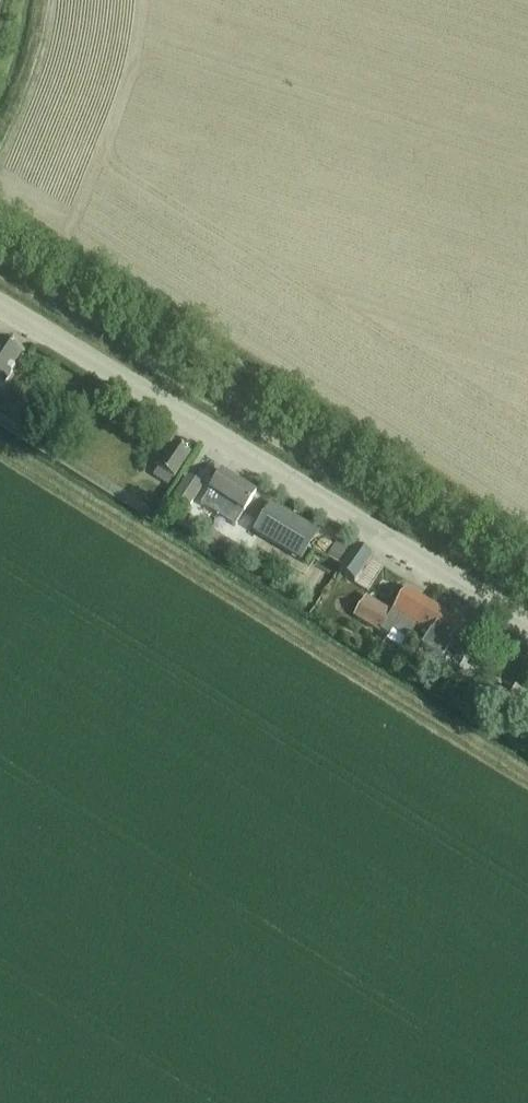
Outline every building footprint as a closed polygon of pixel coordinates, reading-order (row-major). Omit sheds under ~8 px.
[(24,354),(1,340),(0,342),(0,388),(3,390),(24,354)] [(169,488),(191,454),(174,443),(152,477),(169,488)] [(244,516),(255,497),(223,476),(211,495),(244,516)] [(188,478),(173,500),(189,511),(203,488),(188,478)] [(259,524),(253,534),(301,563),(307,553),(259,524)] [(354,585),(371,559),(356,549),(339,575),(354,585)] [(416,628),(431,604),(406,590),(388,620),(363,605),(355,619),(378,633),(379,633),(389,639),(393,633),(408,642),(416,628)] [(421,631),(413,644),(422,649),(420,651),(442,664),(451,650),(466,659),(481,635),(434,606),(431,604),(416,628),(421,631)]
